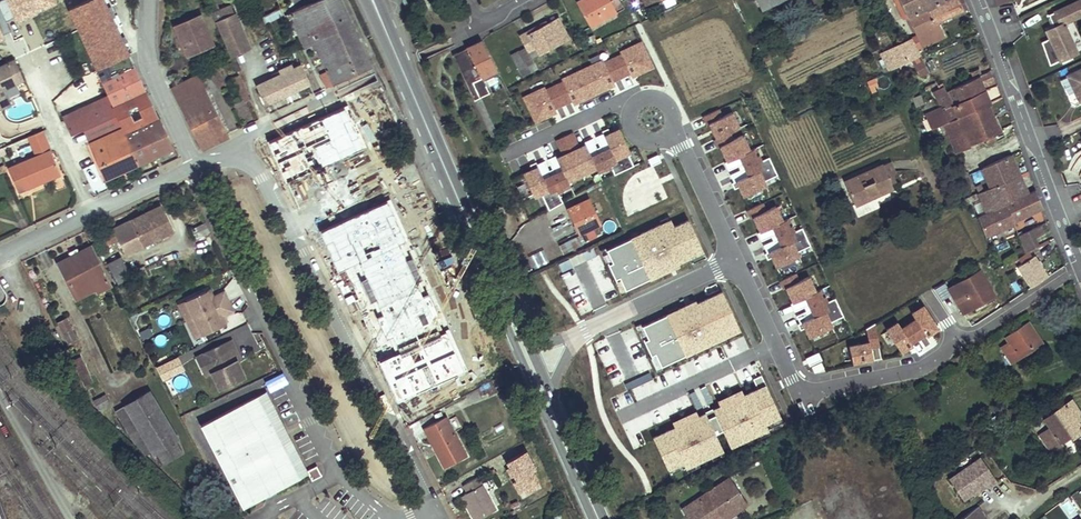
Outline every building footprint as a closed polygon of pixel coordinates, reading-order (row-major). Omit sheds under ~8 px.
[(66,3),(106,91),(108,95),(139,81),(103,0),(72,0),(66,3)] [(230,0),(218,0),(209,4),(227,44),(246,36),(230,0)] [(309,32),(305,24),(328,13),(339,36),(355,29),(346,8),(343,0),(299,0),(288,5),(301,36),(309,32)] [(580,2),(592,25),(612,15),(606,2),(611,0),(584,0),(580,2)] [(781,0),(758,0),(762,9),(781,0)] [(914,15),(926,10),(940,3),(939,0),(902,0),(910,17),(914,15)] [(926,10),(933,25),(936,24),(962,12),(957,0),(947,0),(940,3),(926,10)] [(1061,26),(1080,16),(1080,1),(1049,16),(1055,28),(1046,32),(1050,40),(1042,43),(1050,66),(1077,53),(1065,27),(1062,28),(1061,26)] [(914,15),(921,30),(933,25),(926,10),(914,15)] [(188,48),(198,43),(197,42),(211,35),(199,11),(175,22),(188,48)] [(305,24),(309,32),(329,75),(368,58),(355,29),(339,36),(328,13),(305,24)] [(538,26),(518,37),(531,59),(569,39),(557,19),(540,28),(538,26)] [(1020,20),(1008,21),(1009,35),(1021,34),(1020,20)] [(933,25),(921,30),(917,32),(923,46),(942,37),(936,24),(933,25)] [(888,67),(907,58),(918,54),(908,33),(879,46),(888,67)] [(197,42),(198,43),(200,48),(214,41),(211,35),(197,42)] [(466,48),(485,87),(488,85),(486,80),(499,73),(496,69),(482,41),(466,48)] [(644,43),(520,89),(532,122),(557,113),(555,108),(615,86),(614,81),(653,67),(644,43)] [(294,50),(306,76),(309,75),(305,68),(310,66),(307,61),(301,47),(294,50)] [(466,48),(452,55),(473,101),(479,98),(489,93),(485,87),(466,48)] [(5,52),(15,73),(22,70),(12,49),(5,52)] [(282,85),(306,76),(294,50),(286,53),(290,60),(281,63),(278,57),(262,65),(266,72),(255,77),(257,82),(262,93),(282,85)] [(518,51),(510,54),(517,71),(526,67),(518,51)] [(5,52),(0,55),(0,81),(15,73),(5,52)] [(918,54),(907,58),(910,65),(901,70),(904,77),(925,68),(918,54)] [(977,71),(974,64),(967,68),(969,74),(977,71)] [(944,100),(949,98),(981,84),(978,77),(986,74),(983,68),(977,71),(969,74),(940,87),(938,83),(930,86),(935,98),(941,95),(944,100)] [(197,70),(170,82),(197,140),(224,128),(197,70)] [(1068,77),(1080,103),(1080,102),(1080,71),(1068,77)] [(281,123),(301,167),(306,164),(304,161),(309,158),(311,162),(340,149),(338,145),(343,143),(345,146),(349,144),(343,130),(346,129),(345,128),(349,126),(350,127),(390,109),(375,79),(333,98),(281,123)] [(139,81),(108,95),(112,104),(119,120),(151,106),(139,81)] [(10,95),(4,84),(0,86),(0,100),(10,95)] [(981,84),(949,98),(955,112),(956,111),(984,99),(987,98),(981,84)] [(108,95),(106,91),(64,110),(69,120),(66,122),(67,126),(112,104),(108,95)] [(479,98),(473,101),(484,124),(491,122),(479,98)] [(956,111),(968,138),(982,132),(984,137),(998,131),(984,99),(956,111)] [(151,106),(119,120),(122,125),(153,111),(151,106)] [(153,111),(122,125),(135,154),(169,139),(156,109),(153,111)] [(740,134),(731,112),(721,116),(718,109),(704,115),(737,201),(766,190),(744,133),(740,134)] [(927,115),(930,123),(940,118),(941,118),(937,110),(927,115)] [(955,112),(941,118),(940,118),(947,133),(948,133),(953,145),(968,138),(956,111),(955,112)] [(940,118),(930,123),(923,126),(926,133),(933,130),(936,138),(947,133),(940,118)] [(29,131),(41,125),(39,120),(27,126),(29,131)] [(122,125),(119,120),(87,134),(102,168),(135,154),(122,125)] [(29,131),(35,144),(42,159),(55,153),(41,125),(29,131)] [(42,159),(35,144),(4,158),(5,160),(15,181),(58,161),(55,153),(42,159)] [(978,160),(986,179),(1014,167),(1004,147),(978,160)] [(851,197),(867,190),(865,184),(887,175),(878,157),(841,173),(851,197)] [(761,180),(773,179),(772,163),(761,163),(761,180)] [(1014,167),(986,179),(971,186),(965,188),(969,197),(976,194),(981,205),(1023,186),(1014,167)] [(315,178),(308,197),(315,213),(336,222),(354,215),(361,195),(354,178),(334,170),(315,178)] [(865,184),(867,190),(889,181),(887,175),(865,184)] [(1023,186),(981,205),(974,208),(982,227),(1010,215),(1009,213),(1037,201),(1030,183),(1023,186)] [(547,208),(562,201),(556,188),(541,195),(547,208)] [(588,195),(568,203),(573,215),(575,214),(581,228),(599,220),(588,195)] [(800,259),(776,205),(765,210),(762,203),(746,210),(773,271),(800,259)] [(162,237),(173,231),(161,206),(102,234),(105,241),(116,236),(118,240),(125,255),(154,240),(162,237)] [(670,217),(602,243),(618,286),(704,253),(689,214),(672,220),(670,217)] [(1030,231),(1041,227),(1037,218),(1037,217),(1013,226),(1020,243),(1032,238),(1030,231)] [(374,222),(383,241),(391,237),(382,218),(374,222)] [(383,241),(374,222),(329,243),(338,262),(383,241)] [(209,232),(205,223),(191,229),(196,238),(209,232)] [(802,231),(792,233),(796,250),(806,247),(802,231)] [(118,240),(116,236),(105,241),(107,246),(118,240)] [(110,286),(91,246),(57,263),(73,294),(93,284),(95,289),(97,292),(110,286)] [(1043,270),(1029,249),(1013,260),(1027,281),(1043,270)] [(131,276),(121,257),(107,263),(118,284),(131,276)] [(1042,266),(1048,276),(1062,266),(1056,257),(1042,266)] [(972,268),(942,285),(954,309),(985,293),(972,268)] [(822,304),(810,275),(797,281),(795,275),(780,281),(804,343),(833,332),(829,323),(841,318),(834,299),(822,304)] [(847,330),(852,341),(907,309),(932,294),(927,283),(847,330)] [(76,299),(95,289),(93,284),(73,294),(76,299)] [(635,321),(652,364),(740,329),(723,286),(635,321)] [(187,321),(229,301),(224,291),(213,296),(213,297),(208,296),(206,290),(186,300),(189,307),(182,311),(187,321)] [(907,309),(915,324),(940,310),(932,294),(907,309)] [(189,307),(186,300),(178,303),(182,311),(189,307)] [(220,320),(222,316),(223,316),(234,311),(229,301),(187,321),(191,331),(199,327),(202,335),(222,325),(220,320)] [(76,339),(65,318),(57,322),(68,343),(76,339)] [(1007,357),(1014,353),(1013,350),(1026,341),(1028,344),(1037,339),(1025,319),(1001,333),(1004,338),(998,342),(1007,357)] [(202,335),(199,327),(191,331),(195,338),(202,335)] [(846,349),(849,366),(882,360),(877,332),(865,334),(867,345),(846,349)] [(245,377),(237,360),(232,350),(236,349),(232,340),(202,354),(212,374),(219,389),(245,377)] [(1014,353),(1028,344),(1026,341),(1013,350),(1014,353)] [(241,358),(236,349),(232,350),(237,360),(241,358)] [(212,374),(202,354),(196,357),(205,377),(212,374)] [(78,363),(76,359),(73,360),(76,368),(84,364),(82,361),(78,363)] [(759,363),(709,381),(717,402),(712,404),(727,442),(781,422),(759,363)] [(90,377),(84,364),(76,368),(85,386),(88,384),(86,379),(90,377)] [(168,370),(165,364),(158,367),(161,374),(168,370)] [(1080,421),(1080,410),(1074,399),(1079,395),(1074,388),(1054,401),(1064,415),(1056,420),(1065,432),(1080,421)] [(178,440),(149,391),(115,411),(135,444),(145,455),(152,450),(154,454),(159,451),(175,441),(178,440)] [(288,442),(280,427),(283,425),(266,391),(200,425),(243,508),(309,474),(307,470),(291,441),(288,442)] [(110,404),(105,395),(95,401),(100,410),(110,404)] [(665,470),(722,450),(707,408),(695,412),(689,395),(646,410),(643,401),(618,409),(623,421),(634,417),(638,429),(669,418),(672,425),(652,431),(665,470)] [(441,406),(419,418),(422,425),(425,424),(432,436),(429,438),(438,455),(461,444),(441,406)] [(291,441),(283,425),(280,427),(288,442),(291,441)] [(1047,427),(1030,438),(1038,450),(1055,439),(1047,427)] [(182,453),(175,441),(159,451),(166,463),(182,453)] [(514,487),(539,479),(527,446),(503,455),(514,487)] [(992,472),(975,448),(944,469),(958,490),(972,481),(981,474),(982,476),(984,478),(992,472)] [(678,499),(692,518),(710,518),(743,496),(725,468),(730,465),(726,458),(720,462),(724,467),(678,499)] [(322,475),(317,465),(307,470),(309,474),(312,480),(322,475)] [(465,496),(461,497),(469,511),(490,499),(471,467),(457,475),(462,482),(458,484),(465,496)] [(973,482),(982,476),(981,474),(972,481),(973,482)] [(518,489),(522,498),(540,489),(536,480),(518,489)] [(465,496),(458,484),(455,485),(461,497),(465,496)] [(974,507),(976,505),(978,504),(972,497),(948,514),(952,518),(983,518),(981,516),(974,507)] [(1068,497),(1059,505),(1069,516),(1078,508),(1068,497)] [(983,515),(976,505),(974,507),(981,516),(983,515)]
